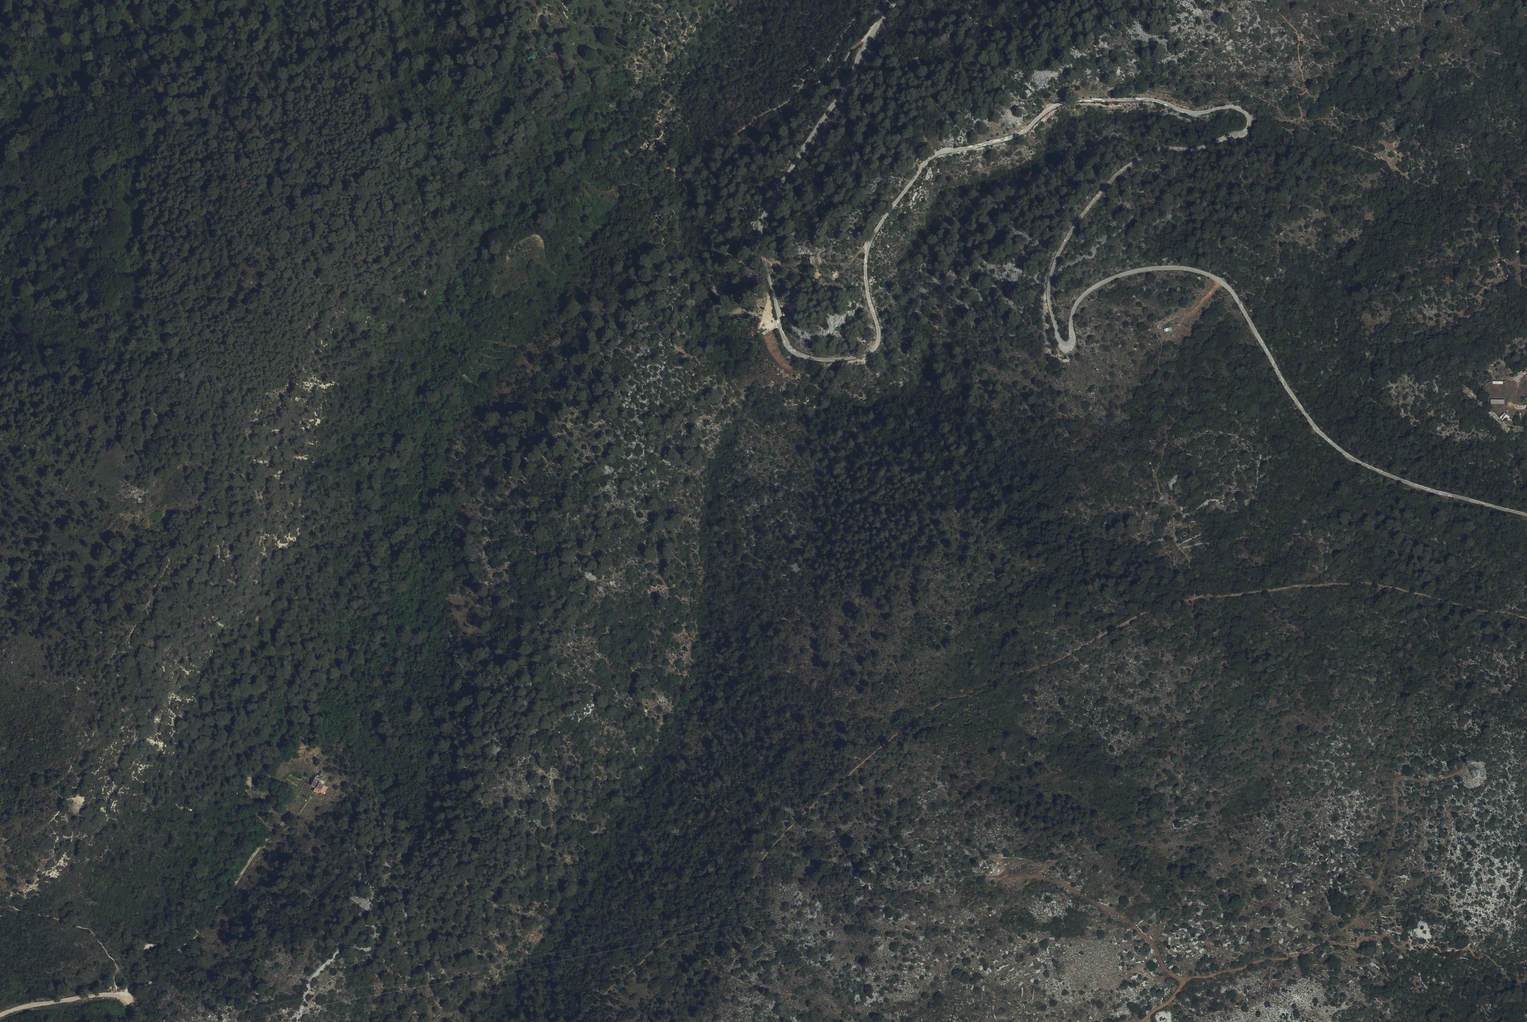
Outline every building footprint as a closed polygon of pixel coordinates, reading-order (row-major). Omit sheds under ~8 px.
[(323,784),(324,782),(316,777),(312,785),(325,792),(328,787),(323,784)]
